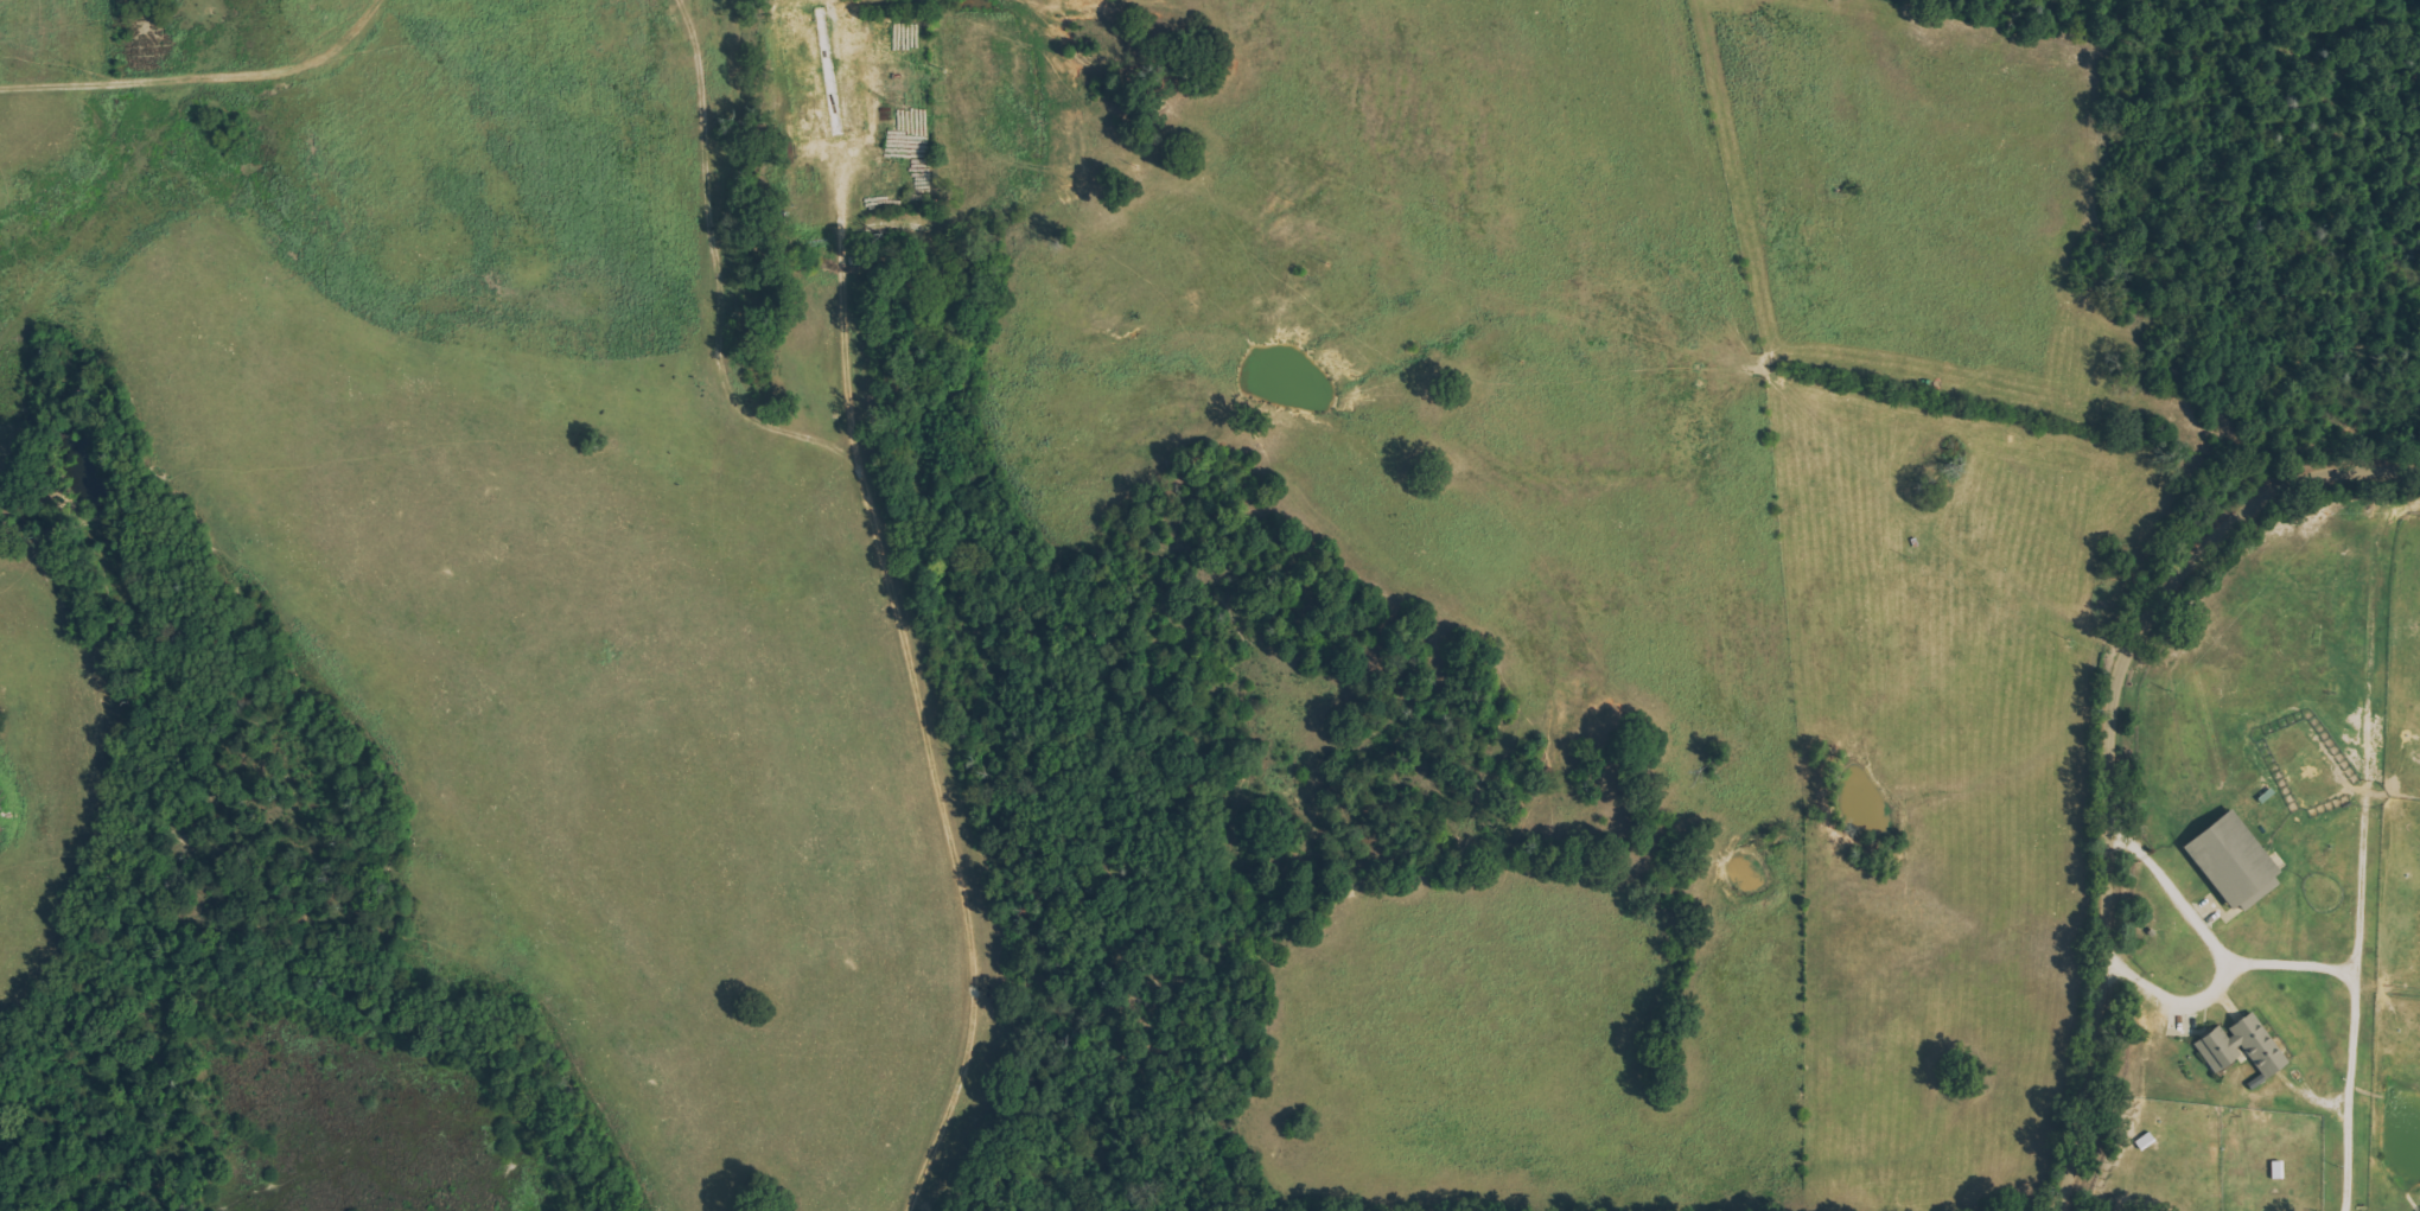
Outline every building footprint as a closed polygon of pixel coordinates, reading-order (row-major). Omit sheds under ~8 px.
[(2273,874),(2223,810),(2175,848),(2225,912),(2232,906),(2238,914),(2273,886),(2267,879),(2273,874)] [(2283,1063),(2247,1010),(2220,1029),(2216,1023),(2188,1041),(2208,1070),(2240,1049),(2260,1078),(2283,1063)]
